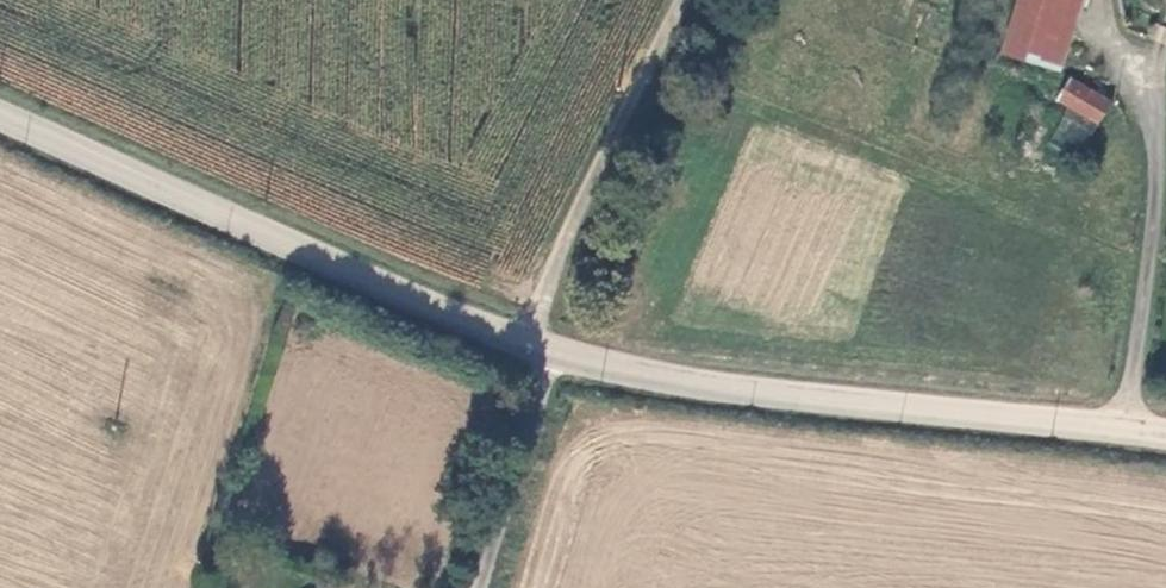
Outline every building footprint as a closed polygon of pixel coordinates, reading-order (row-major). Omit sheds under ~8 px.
[(1010,52),(1055,67),(1075,0),(1025,0),(1010,52)] [(1071,74),(1054,99),(1096,128),(1113,103),(1071,74)]
